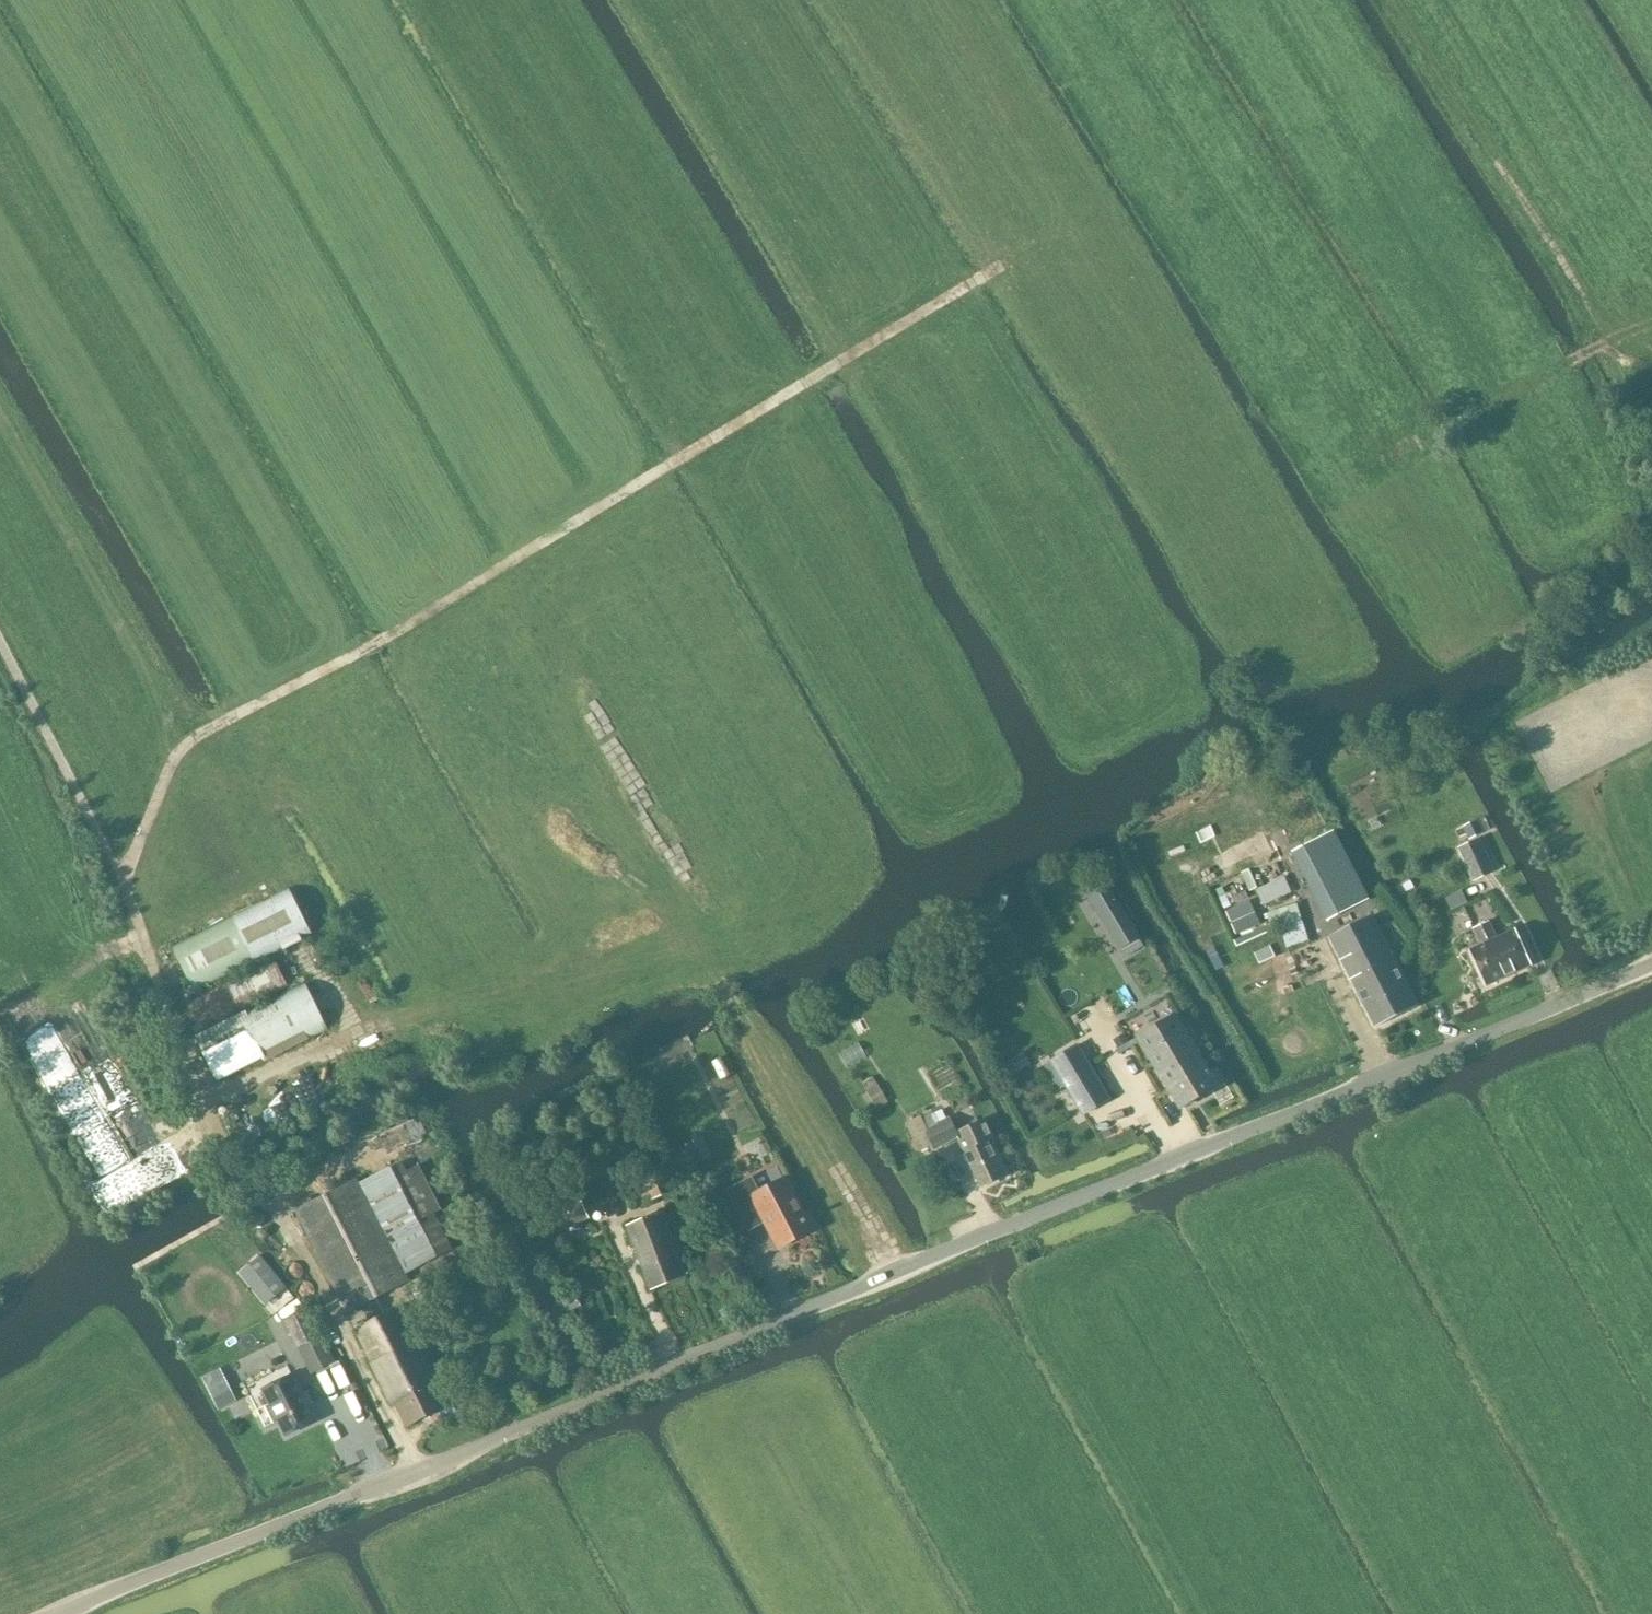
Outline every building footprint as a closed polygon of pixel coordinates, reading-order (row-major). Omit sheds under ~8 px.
[(1369,896),(1335,829),(1299,848),(1333,914),(1369,896)] [(1461,849),(1475,880),(1495,872),(1481,840),(1461,849)] [(1249,868),(1241,872),(1250,891),(1258,887),(1249,868)] [(1292,892),(1286,877),(1258,890),(1265,904),(1292,892)] [(1102,887),(1087,896),(1119,948),(1138,937),(1106,884),(1102,887)] [(290,888),(172,946),(195,994),(313,935),(290,888)] [(1248,904),(1228,913),(1237,933),(1257,923),(1248,904)] [(1295,905),(1268,913),(1272,926),(1279,924),(1287,949),(1306,943),(1295,905)] [(1417,1005),(1372,916),(1330,937),(1376,1026),(1417,1005)] [(1486,985),(1530,965),(1514,930),(1495,939),(1488,924),(1476,930),(1482,944),(1470,950),(1486,985)] [(202,1032),(290,987),(275,957),(187,1002),(202,1032)] [(204,1053),(218,1081),(265,1056),(251,1030),(255,1028),(246,1011),(196,1037),(204,1053)] [(1179,1108),(1218,1085),(1217,1083),(1210,1072),(1175,1013),(1137,1036),(1179,1108)] [(1125,1034),(1114,1040),(1119,1048),(1130,1042),(1125,1034)] [(1060,1090),(1066,1086),(1083,1115),(1110,1099),(1078,1045),(1051,1061),(1058,1072),(1052,1076),(1060,1090)] [(1217,1067),(1210,1072),(1217,1083),(1224,1079),(1217,1067)] [(889,1103),(879,1086),(869,1092),(878,1109),(889,1103)] [(960,1137),(950,1117),(927,1129),(921,1116),(906,1124),(920,1152),(933,1145),(935,1150),(960,1137)] [(959,1139),(973,1170),(980,1185),(1006,1175),(988,1139),(994,1136),(986,1118),(962,1128),(965,1137),(959,1139)] [(393,1165),(384,1170),(360,1182),(359,1178),(295,1210),(346,1313),(410,1281),(406,1273),(423,1264),(453,1249),(435,1214),(410,1226),(405,1217),(412,1213),(403,1195),(396,1197),(394,1192),(404,1187),(393,1165)] [(642,1173),(652,1201),(672,1194),(663,1166),(642,1173)] [(730,1192),(748,1226),(765,1217),(778,1242),(784,1239),(787,1245),(811,1232),(787,1185),(771,1194),(769,1189),(755,1196),(748,1182),(730,1192)] [(555,1234),(590,1219),(581,1199),(546,1214),(555,1234)] [(246,1206),(241,1216),(261,1226),(266,1216),(246,1206)] [(652,1289),(686,1276),(662,1214),(628,1227),(652,1289)] [(261,1255),(248,1266),(274,1298),(287,1287),(261,1255)] [(567,1296),(563,1298),(569,1311),(573,1310),(581,1306),(575,1292),(567,1296)] [(396,1402),(436,1382),(436,1381),(439,1379),(401,1305),(355,1329),(392,1403),(395,1402),(396,1402)] [(286,1321),(312,1372),(335,1361),(324,1337),(320,1339),(306,1311),(286,1321)] [(274,1417),(279,1418),(287,1434),(316,1420),(293,1374),(264,1388),(272,1404),(270,1409),(274,1417)] [(448,1405),(436,1382),(396,1402),(407,1426),(448,1405)] [(221,1391),(212,1395),(220,1411),(238,1402),(232,1390),(223,1395),(221,1391)]
